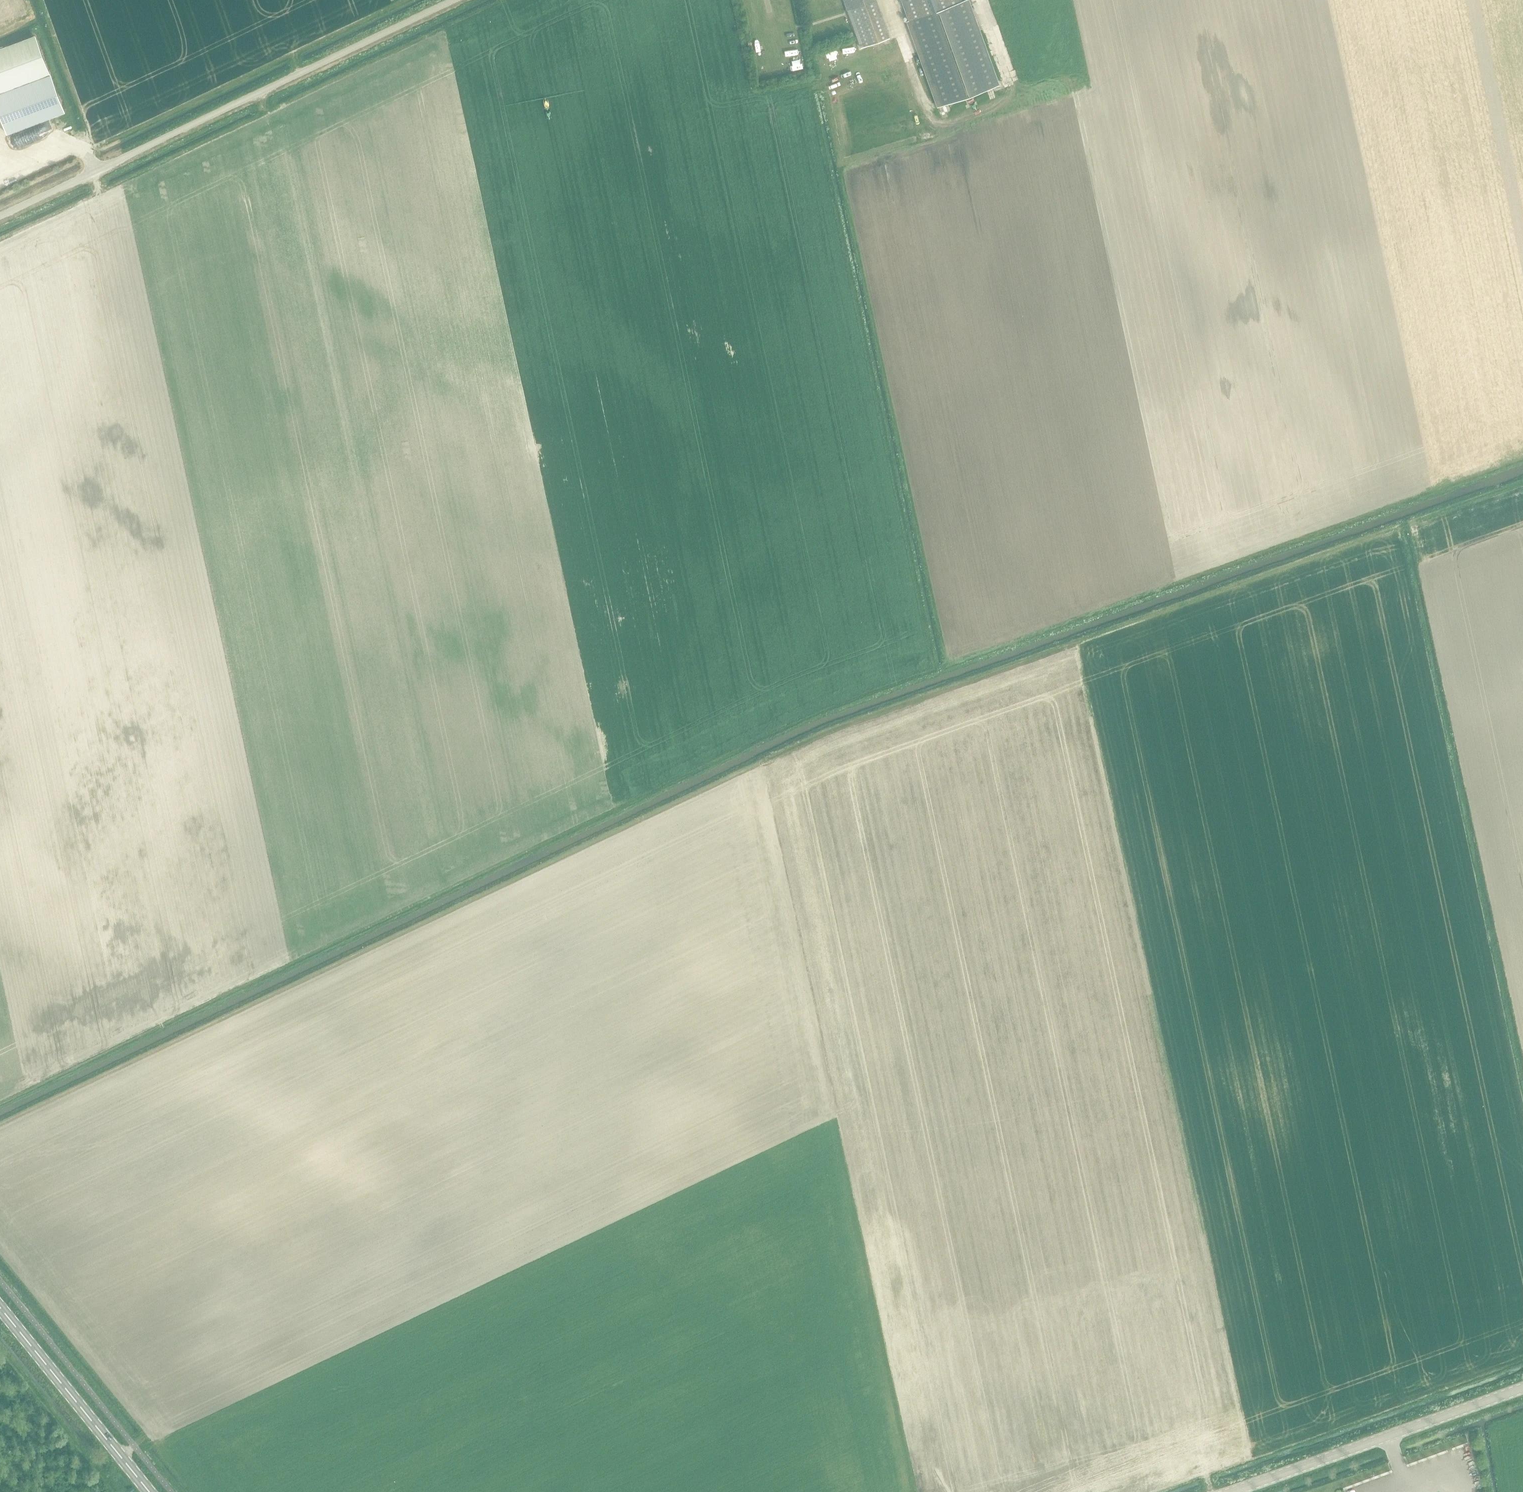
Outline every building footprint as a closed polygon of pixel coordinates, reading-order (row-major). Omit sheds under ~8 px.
[(861,48),(890,37),(876,0),(844,0),(861,48)] [(909,20),(907,21),(937,107),(999,84),(969,0),(966,0),(962,1),(961,0),(902,0),(909,20)] [(0,49),(0,115),(7,133),(63,112),(49,73),(35,36),(0,49)] [(847,41),(849,49),(855,48),(854,40),(847,41)] [(818,56),(820,67),(829,65),(826,54),(818,56)] [(897,76),(905,72),(902,66),(893,70),(897,76)] [(907,89),(896,93),(900,103),(911,99),(907,89)]
